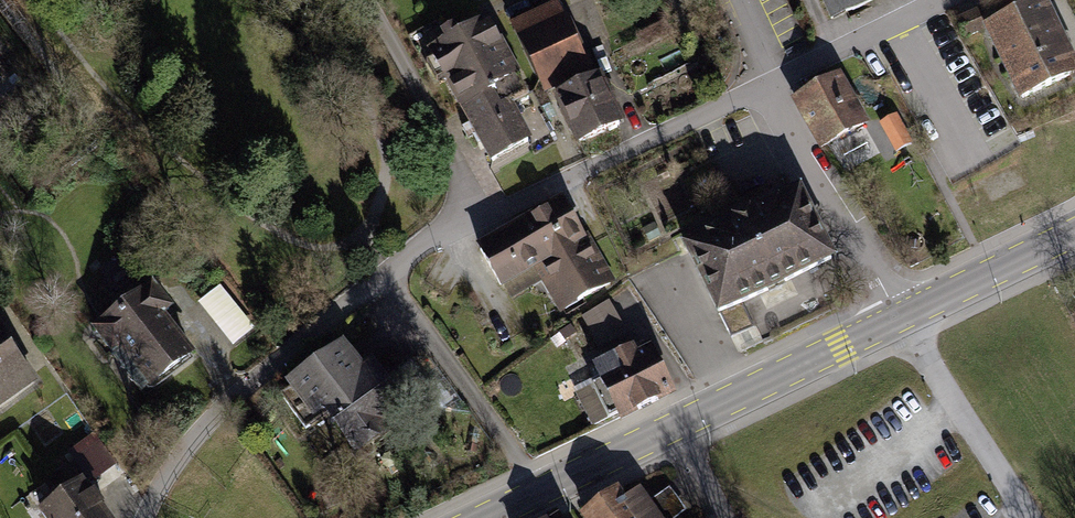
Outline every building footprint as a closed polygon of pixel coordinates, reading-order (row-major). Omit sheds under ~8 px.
[(831,18),(871,0),(823,0),(831,18)] [(966,37),(997,22),(989,5),(958,20),(966,37)] [(1042,6),(991,31),(1023,97),(1074,72),(1042,6)] [(537,81),(579,61),(556,10),(514,29),(537,81)] [(432,51),(458,99),(512,69),(486,21),(432,51)] [(512,69),(458,99),(492,161),(528,141),(510,109),(528,98),(512,69)] [(821,147),(863,123),(838,79),(796,102),(821,147)] [(598,82),(559,101),(580,143),(619,124),(598,82)] [(877,128),(892,154),(907,146),(891,120),(877,128)] [(733,224),(685,248),(731,337),(754,326),(742,302),(831,257),(797,191),(750,215),(749,212),(732,221),(733,224)] [(562,202),(481,250),(500,284),(539,261),(550,279),(547,280),(557,300),(572,291),(578,301),(610,282),(585,238),(582,237),(562,202)] [(232,346),(254,328),(220,285),(198,303),(232,346)] [(152,287),(96,330),(112,352),(120,346),(151,386),(191,356),(160,315),(169,309),(152,287)] [(581,316),(599,348),(627,332),(610,301),(581,316)] [(33,380),(0,335),(0,404),(33,380)] [(327,363),(282,396),(306,429),(331,411),(357,447),(380,431),(375,424),(396,409),(371,374),(361,381),(339,351),(325,361),(327,363)] [(612,360),(595,368),(600,378),(602,377),(603,381),(619,412),(622,418),(670,394),(649,352),(635,358),(632,351),(612,361),(612,360)] [(619,412),(603,381),(578,394),(594,425),(619,412)] [(42,512),(46,517),(106,517),(99,508),(102,506),(93,494),(90,496),(81,484),(85,482),(72,465),(52,480),(64,496),(42,512)] [(586,517),(587,517),(657,517),(640,494),(625,506),(617,495),(586,517)]
